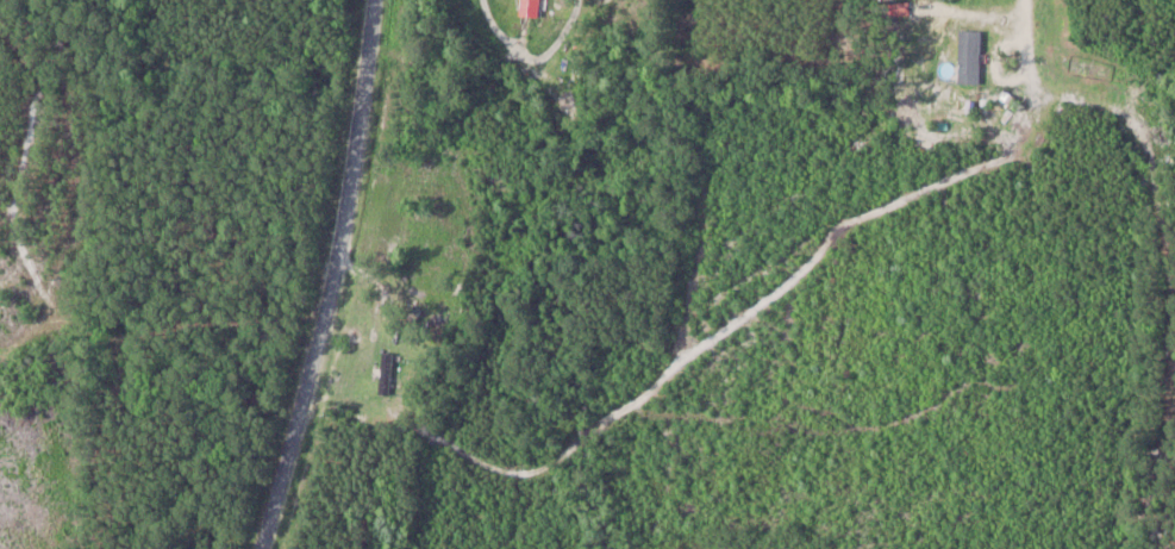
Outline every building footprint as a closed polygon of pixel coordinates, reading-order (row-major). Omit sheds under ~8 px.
[(387,394),(393,353),(385,352),(379,393),(387,394)]
